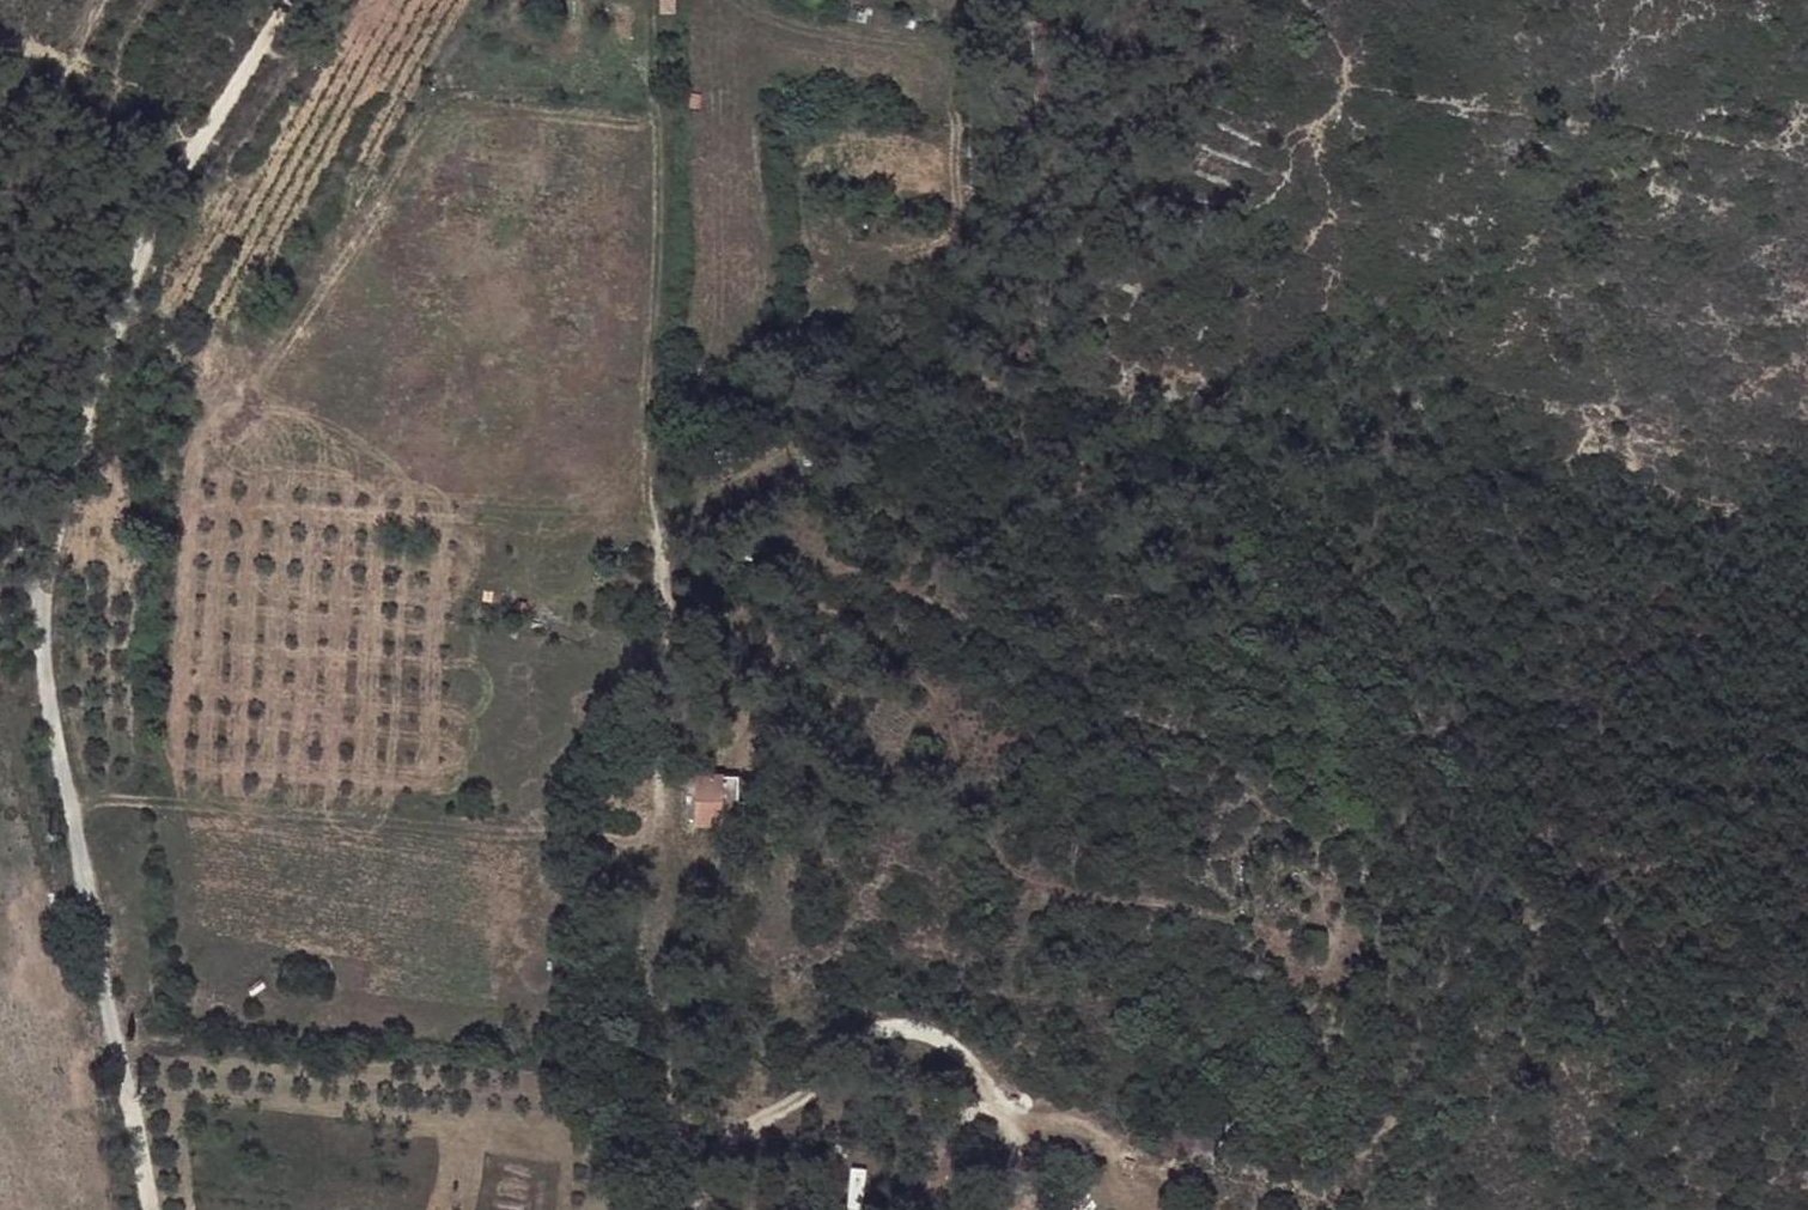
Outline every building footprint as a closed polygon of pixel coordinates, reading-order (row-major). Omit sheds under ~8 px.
[(722,749),(700,750),(701,763),(716,761),(719,786),(729,785),(728,762),(723,763),(722,749)] [(700,750),(665,752),(668,796),(704,794),(703,788),(719,786),(716,761),(701,763),(700,750)]
